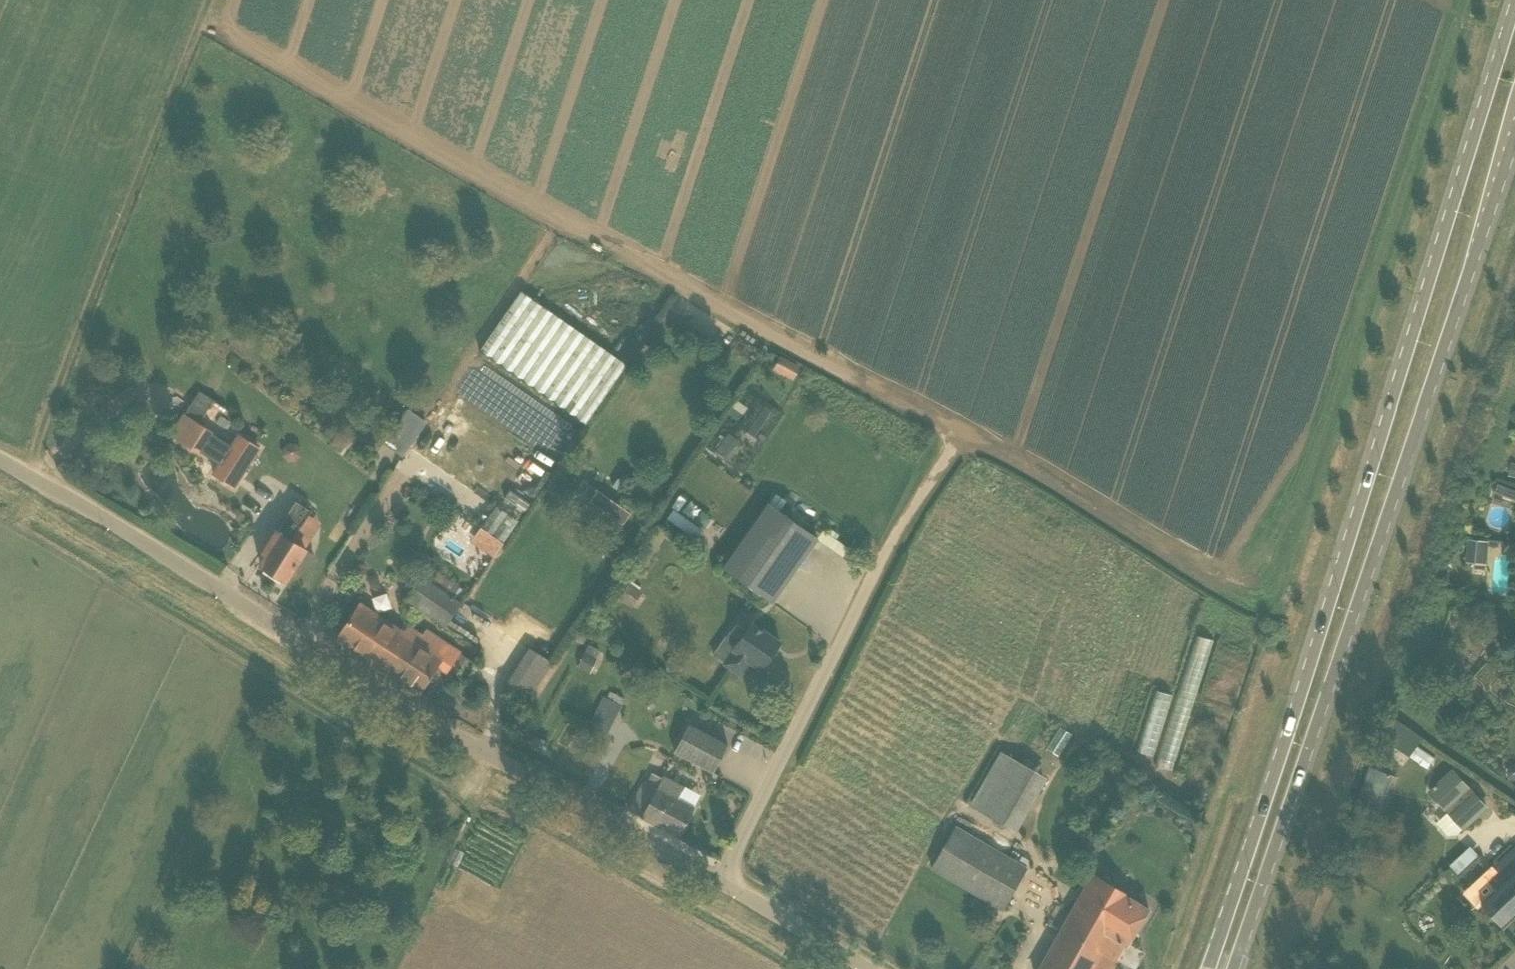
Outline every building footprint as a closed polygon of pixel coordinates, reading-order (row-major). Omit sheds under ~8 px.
[(575,338),(567,350),(601,372),(609,360),(575,338)] [(799,365),(780,356),(774,369),(792,379),(799,365)] [(552,358),(544,370),(578,393),(586,381),(552,358)] [(532,381),(524,393),(558,416),(566,404),(532,381)] [(211,433),(198,425),(213,401),(199,392),(184,416),(171,436),(198,453),(199,452),(219,465),(218,466),(213,474),(234,487),(258,448),(238,435),(231,446),(211,433)] [(431,423),(409,408),(385,443),(406,458),(431,423)] [(523,411),(515,423),(549,446),(557,434),(523,411)] [(727,431),(716,450),(727,457),(738,438),(727,431)] [(454,459),(430,494),(499,540),(523,505),(454,459)] [(612,487),(617,490),(623,481),(618,478),(612,487)] [(1496,492),(1514,500),(1514,490),(1499,484),(1496,492)] [(631,513),(596,489),(595,491),(597,492),(590,501),(623,524),(631,513)] [(315,554),(305,549),(304,549),(292,541),(308,514),(311,511),(296,502),(263,553),(267,556),(261,566),(284,581),(296,563),(305,569),(312,567),(316,560),(315,554)] [(772,602),(817,537),(768,502),(722,568),(772,602)] [(695,535),(701,526),(673,508),(667,517),(695,535)] [(640,515),(635,521),(641,526),(646,519),(640,515)] [(634,536),(619,526),(608,541),(623,551),(634,536)] [(1488,542),(1473,541),(1466,540),(1465,562),(1486,564),(1488,542)] [(405,599),(420,609),(442,577),(428,567),(405,599)] [(468,595),(442,577),(420,609),(446,627),(462,604),(468,595)] [(629,581),(617,597),(629,606),(640,589),(629,581)] [(388,610),(395,596),(381,589),(374,603),(388,610)] [(378,666),(402,632),(360,604),(337,639),(378,666)] [(771,648),(777,640),(742,616),(731,631),(741,638),(733,649),(735,650),(726,663),(741,674),(750,661),(761,669),(774,651),(771,648)] [(443,659),(403,633),(402,632),(378,666),(420,694),(443,659)] [(1197,634),(1158,764),(1174,769),(1214,639),(1197,634)] [(508,683),(504,693),(524,705),(549,665),(529,651),(508,683)] [(584,652),(577,667),(591,673),(598,659),(584,652)] [(676,660),(664,664),(668,676),(680,672),(676,660)] [(1156,689),(1138,751),(1156,756),(1174,694),(1156,689)] [(604,696),(596,712),(590,724),(607,733),(622,705),(607,698),(604,696)] [(1419,746),(1423,739),(1425,737),(1392,715),(1391,716),(1371,746),(1387,757),(1395,745),(1412,756),(1419,746)] [(689,723),(674,752),(713,772),(728,744),(689,723)] [(1061,728),(1047,749),(1057,756),(1071,735),(1061,728)] [(1419,746),(1412,756),(1429,768),(1435,758),(1419,746)] [(968,812),(1015,839),(1047,785),(1000,757),(968,812)] [(1392,775),(1394,768),(1387,765),(1384,772),(1392,775)] [(1369,767),(1355,806),(1384,816),(1398,777),(1369,767)] [(1431,792),(1449,812),(1465,828),(1478,815),(1476,813),(1486,804),(1455,770),(1438,786),(1437,785),(1435,787),(1436,788),(1431,792)] [(628,809),(655,823),(665,805),(651,798),(662,778),(662,777),(652,772),(646,782),(643,781),(628,809)] [(665,805),(655,823),(679,836),(694,807),(678,799),(684,786),(663,775),(662,777),(662,778),(651,798),(665,805)] [(1026,867),(956,827),(932,869),(1001,909),(1026,867)] [(1505,927),(1514,918),(1514,850),(1494,869),(1486,877),(1497,889),(1483,903),(1505,927)] [(1460,874),(1463,870),(1455,861),(1451,865),(1460,874)] [(1118,959),(1129,942),(1149,909),(1093,875),(1036,968),(1112,968),(1118,959)]
